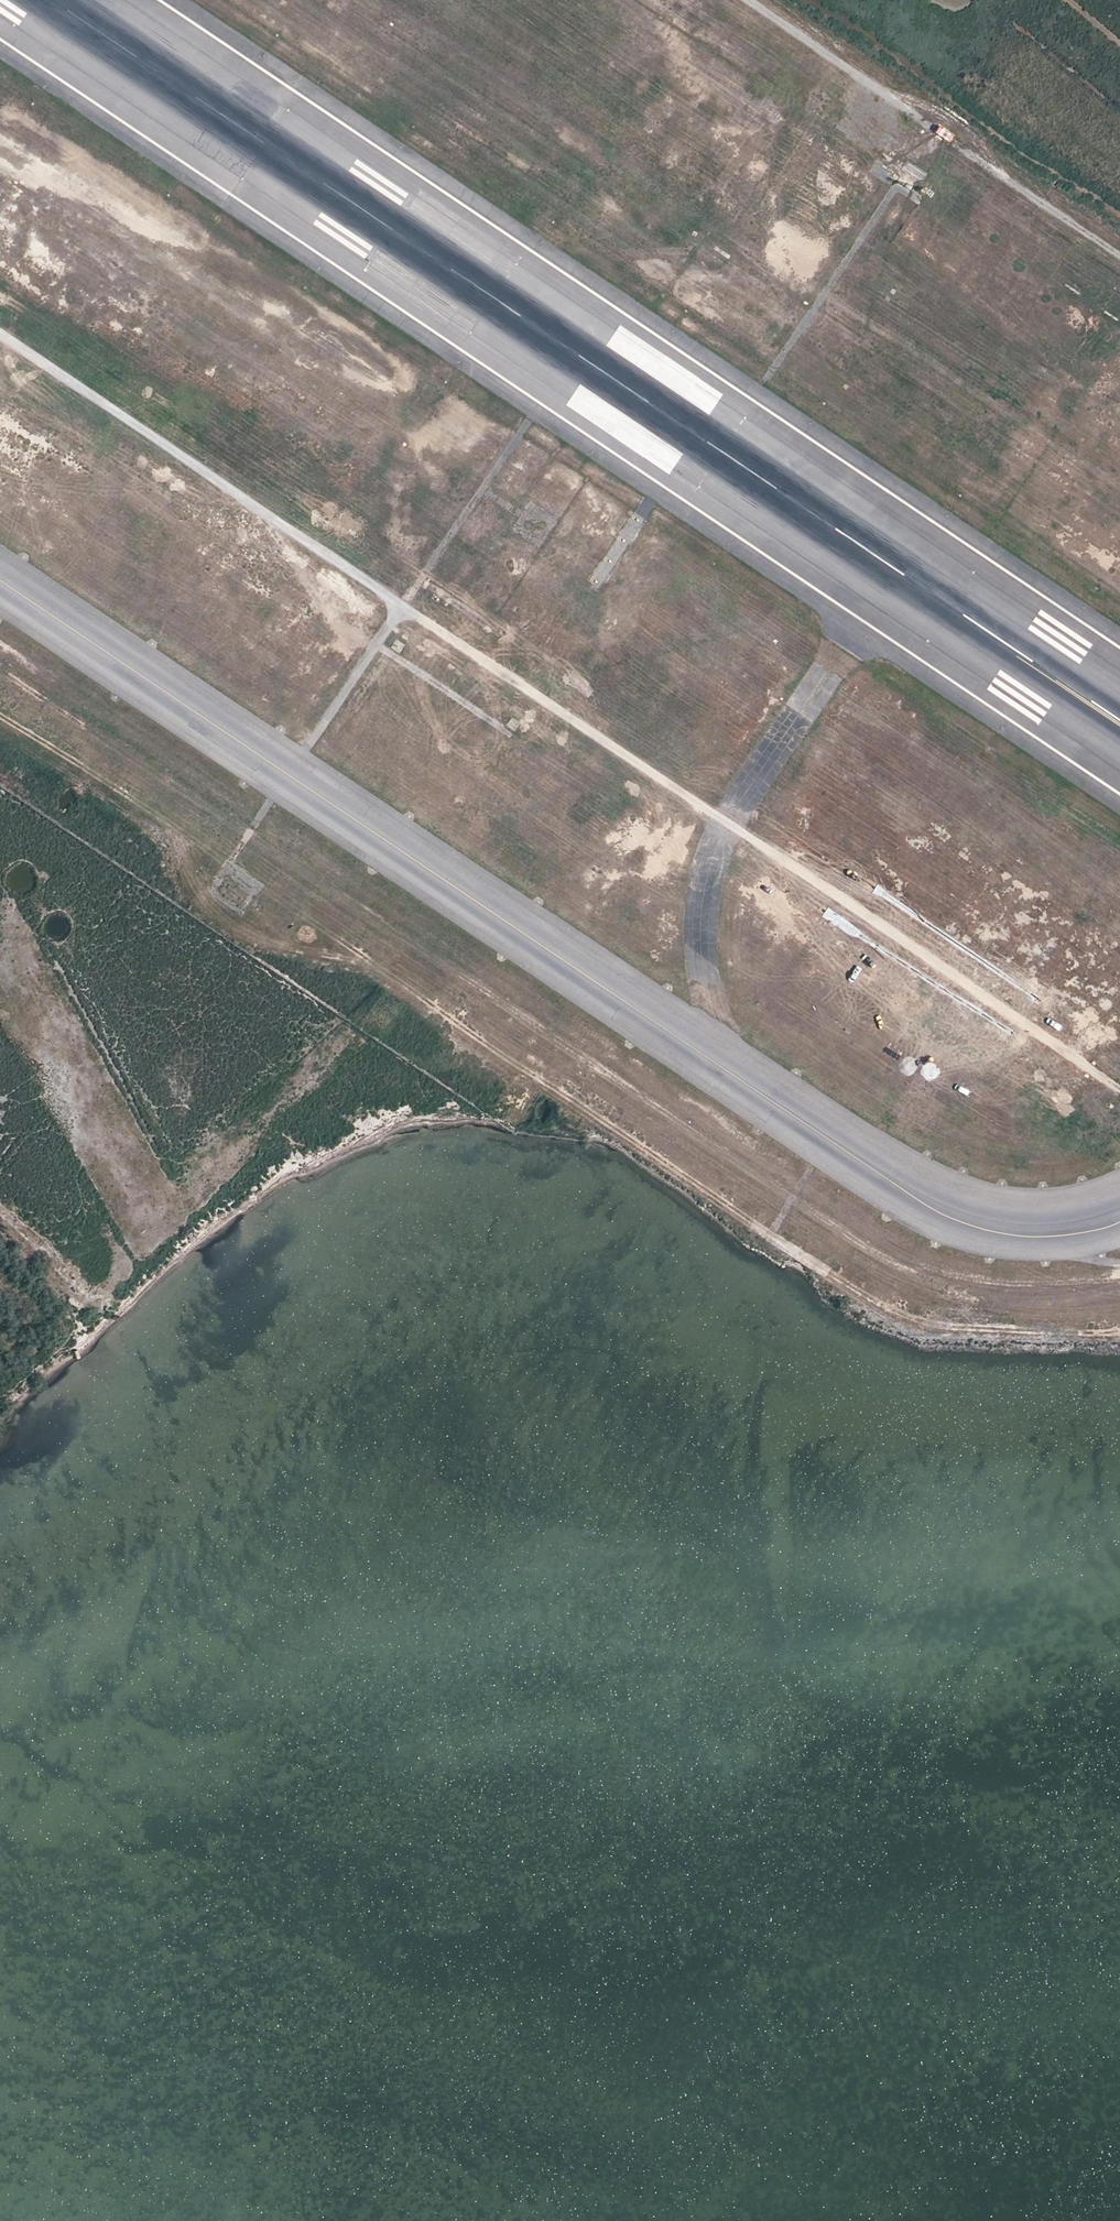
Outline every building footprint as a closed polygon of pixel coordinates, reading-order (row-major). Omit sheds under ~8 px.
[(903,180),(913,187),(917,181),(908,174),(903,180)] [(750,1229),(762,1237),(768,1228),(755,1220),(750,1229)]
